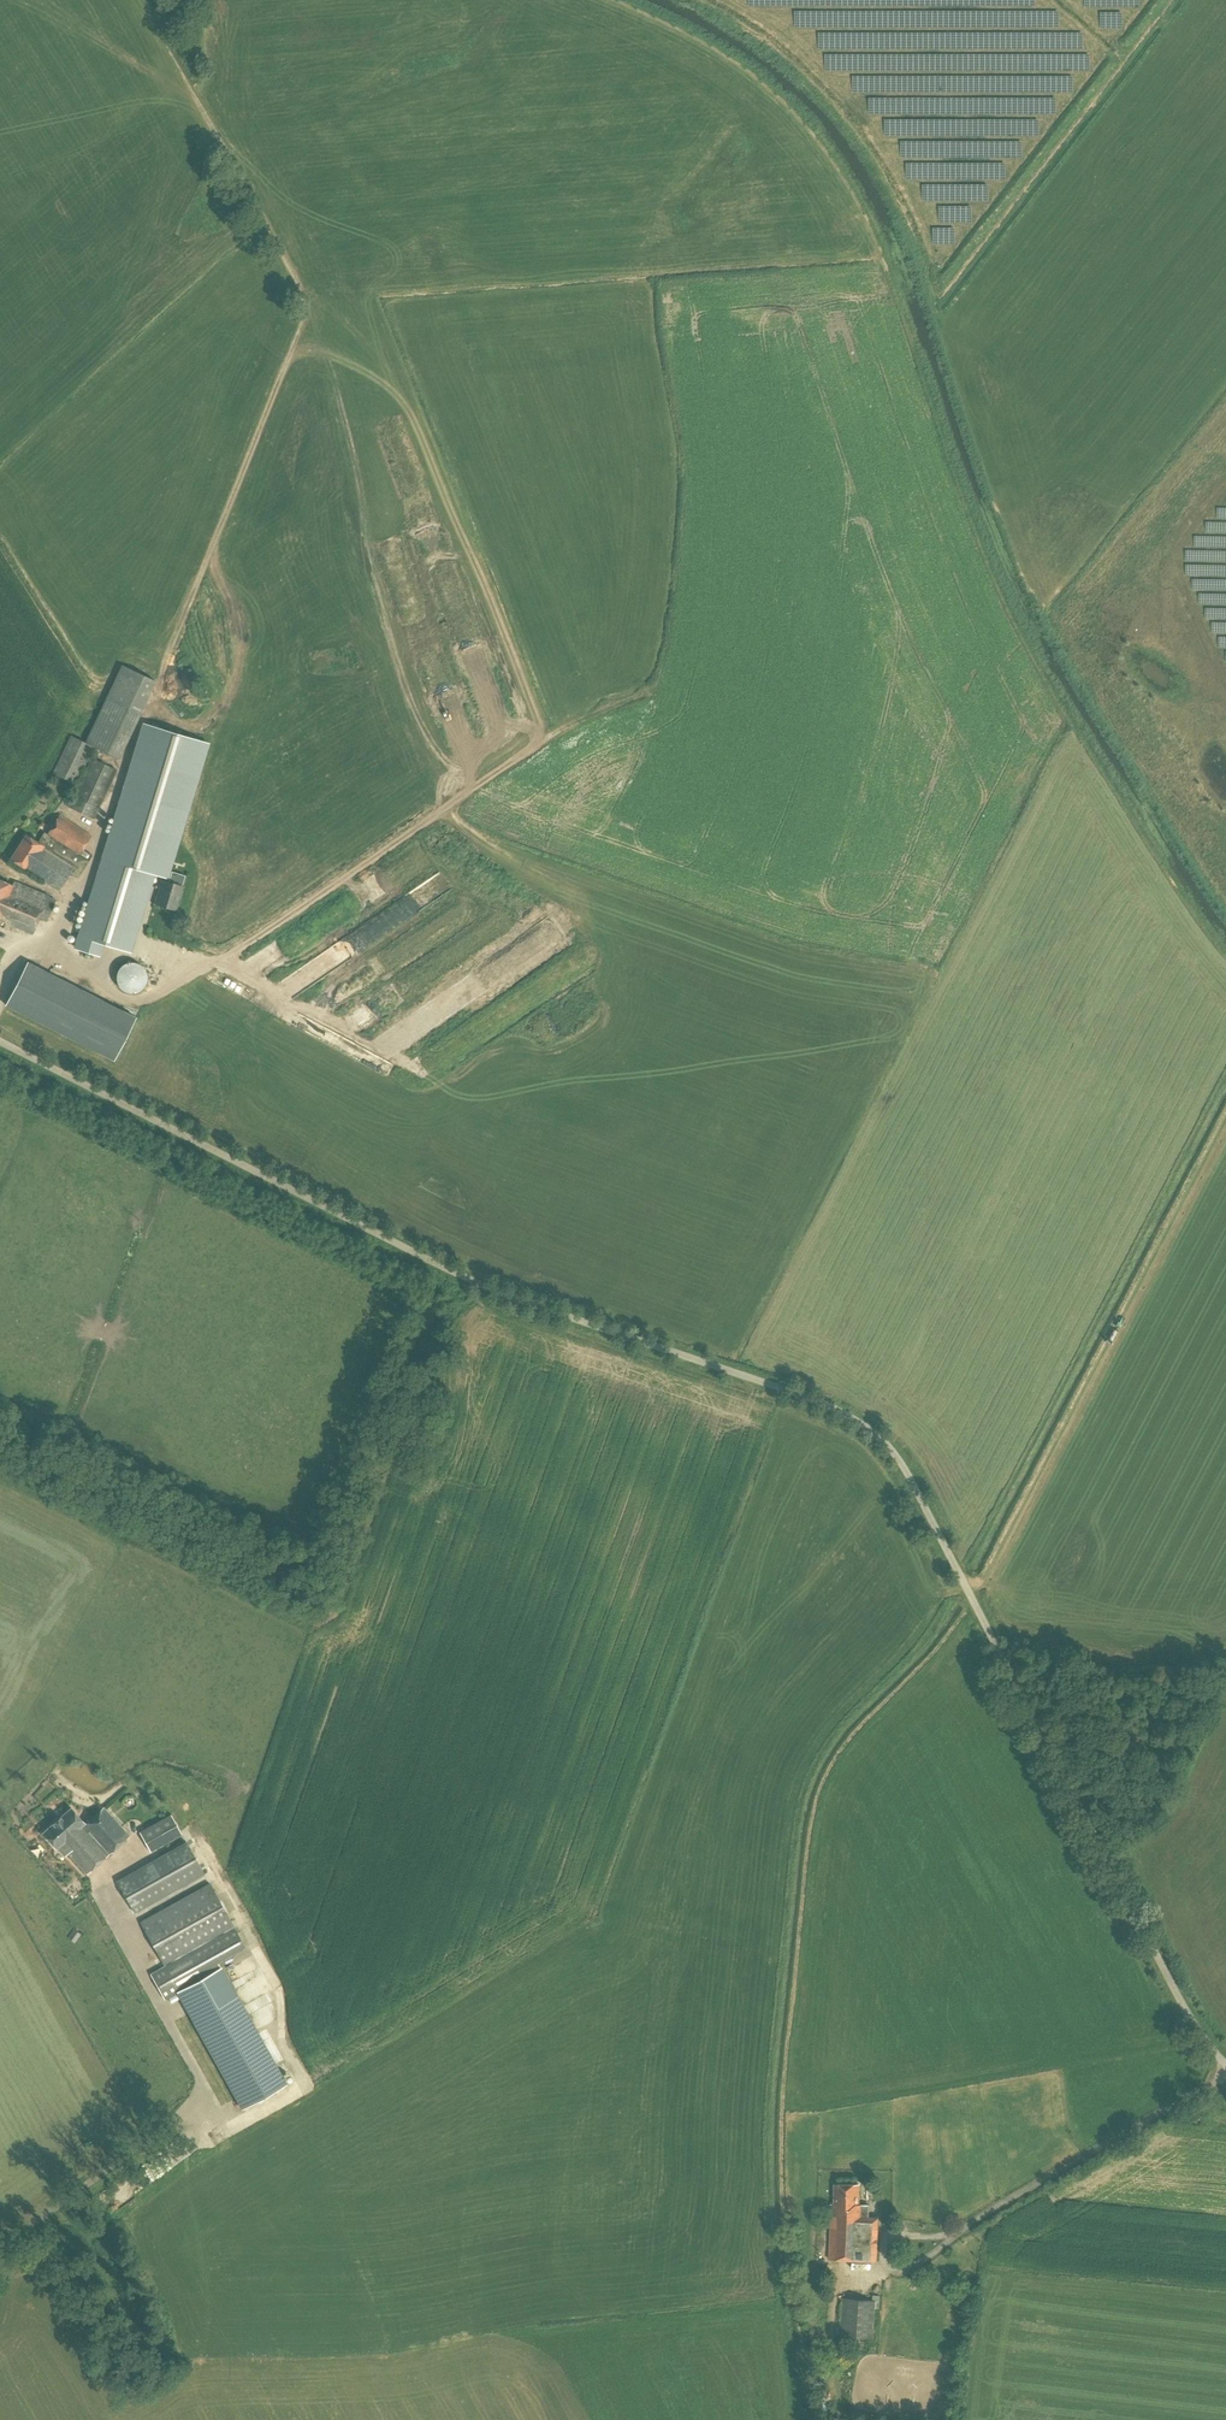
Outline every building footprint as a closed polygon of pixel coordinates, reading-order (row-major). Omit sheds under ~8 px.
[(119,758),(140,714),(155,680),(122,664),(106,698),(86,742),(119,758)] [(131,953),(155,875),(168,879),(209,743),(142,723),(74,949),(100,956),(103,945),(131,953)] [(75,784),(93,747),(71,736),(52,772),(75,784)] [(93,818),(116,770),(91,758),(68,807),(93,818)] [(91,836),(59,815),(47,834),(44,833),(38,843),(26,835),(10,859),(25,868),(58,890),(69,873),(77,878),(92,855),(83,849),(91,836)] [(172,872),(169,882),(162,880),(155,904),(175,910),(182,886),(185,876),(172,872)] [(0,880),(0,920),(33,934),(39,919),(46,922),(55,900),(48,897),(49,896),(14,881),(12,885),(0,880)] [(133,1008),(29,960),(18,984),(27,988),(19,1006),(84,1036),(86,1033),(99,1039),(101,1034),(117,1042),(133,1008)] [(131,994),(133,993),(134,993),(135,993),(138,992),(139,991),(140,991),(141,990),(142,989),(143,988),(144,987),(145,986),(145,985),(146,983),(146,982),(146,981),(147,979),(147,978),(147,977),(146,975),(146,974),(146,973),(145,971),(145,970),(144,969),(143,968),(142,967),(141,966),(140,965),(139,964),(138,964),(136,963),(135,963),(134,963),(133,962),(131,962),(128,963),(127,963),(126,963),(125,964),(123,964),(122,965),(121,966),(120,967),(119,968),(118,969),(118,970),(117,971),(117,973),(116,974),(116,975),(116,977),(116,978),(116,979),(116,981),(116,982),(117,983),(117,985),(118,986),(118,987),(119,988),(120,989),(121,990),(122,991),(123,991),(125,992),(126,993),(127,993),(128,993),(130,993),(131,994)] [(7,1795),(12,1799),(18,1793),(13,1788),(7,1795)] [(18,1806),(5,1796),(0,1802),(0,1810),(8,1817),(18,1806)] [(84,1823),(71,1808),(42,1833),(56,1848),(60,1844),(87,1874),(129,1836),(103,1808),(88,1821),(87,1820),(84,1823)] [(150,1852),(182,1834),(171,1814),(139,1832),(150,1852)] [(135,1913),(204,1874),(186,1842),(117,1881),(135,1913)] [(200,1971),(244,1946),(209,1883),(209,1884),(140,1922),(164,1967),(150,1975),(164,1999),(179,1990),(243,2107),(284,2084),(221,1967),(203,1977),(200,1971)] [(68,1938),(75,1942),(80,1935),(73,1930),(68,1938)] [(176,1993),(168,1997),(171,2002),(179,1998),(176,1993)] [(286,2083),(290,2095),(284,2097),(287,2105),(306,2098),(298,2078),(286,2083)] [(263,2098),(236,2113),(239,2119),(266,2104),(263,2098)] [(131,2173),(137,2184),(154,2177),(149,2165),(131,2173)] [(133,2200),(130,2197),(137,2191),(128,2180),(104,2200),(116,2214),(133,2200)] [(858,2204),(859,2184),(834,2184),(834,2204),(831,2204),(831,2217),(829,2259),(876,2261),(878,2217),(868,2217),(868,2204),(858,2204)] [(164,2198),(169,2207),(175,2203),(170,2194),(164,2198)] [(133,2215),(126,2219),(133,2230),(139,2226),(133,2215)] [(871,2338),(875,2300),(843,2298),(840,2335),(871,2338)]
